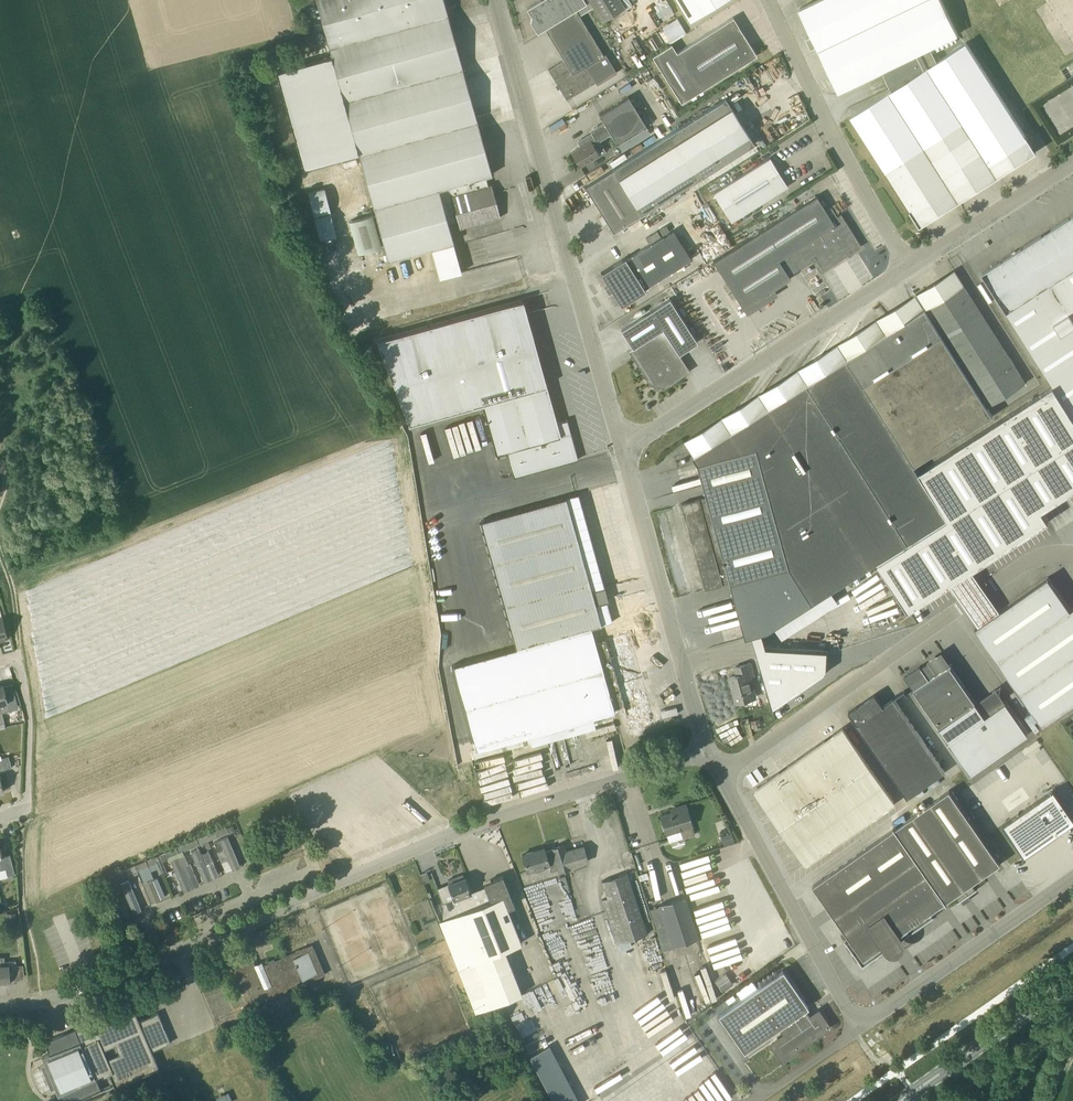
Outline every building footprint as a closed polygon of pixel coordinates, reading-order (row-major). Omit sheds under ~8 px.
[(453,242),(448,223),(459,220),(461,228),(500,217),(491,184),(488,185),(486,176),(492,174),(444,0),(319,0),(389,260),(431,248),(439,279),(462,272),(453,242)] [(619,0),(540,0),(527,8),(532,16),(531,21),(537,33),(545,28),(555,44),(586,25),(579,15),(594,6),(602,20),(623,7),(619,0)] [(723,0),(676,0),(689,20),(723,0)] [(829,71),(839,91),(883,70),(888,81),(904,71),(960,36),(958,34),(942,0),(817,0),(799,9),(812,36),(817,46),(829,71)] [(757,55),(733,17),(675,52),(671,45),(653,56),(680,100),(757,55)] [(604,55),(586,25),(555,44),(564,60),(548,69),(567,100),(596,82),(597,84),(617,72),(606,54),(604,55)] [(817,46),(812,36),(806,39),(811,49),(817,46)] [(1027,138),(966,42),(960,36),(904,71),(953,148),(971,137),(988,163),(1027,138)] [(637,51),(626,57),(633,69),(644,63),(637,51)] [(332,60),(275,77),(303,172),(358,158),(332,60)] [(1072,76),(1072,63),(1061,70),(1067,79),(1072,76)] [(912,212),(952,187),(935,160),(953,148),(904,71),(888,81),(892,90),(851,116),(912,212)] [(627,96),(599,114),(604,122),(594,128),(595,130),(591,132),(595,138),(597,142),(599,141),(611,133),(618,144),(646,125),(627,96)] [(614,232),(698,177),(753,141),(725,97),(585,186),(614,232)] [(580,166),(599,154),(591,140),(572,152),(580,166)] [(732,219),(788,186),(770,157),(716,192),(732,219)] [(338,235),(328,187),(311,191),(321,239),(338,235)] [(645,288),(691,258),(721,240),(693,195),(654,219),(664,235),(626,259),(625,257),(601,272),(608,284),(607,284),(609,286),(605,288),(609,294),(612,292),(614,294),(614,293),(621,305),(646,289),(645,288)] [(826,210),(817,196),(713,262),(747,314),(747,313),(744,308),(791,278),(789,275),(816,258),(824,270),(862,246),(841,213),(837,216),(831,206),(826,210)] [(358,255),(383,248),(373,215),(349,222),(358,255)] [(983,273),(1054,385),(918,471),(948,518),(884,558),(914,604),(1052,517),(1046,507),(1072,490),(1072,215),(983,273)] [(988,406),(990,405),(1027,382),(970,294),(955,269),(954,270),(964,285),(919,313),(929,328),(907,342),(897,327),(694,456),(699,464),(701,470),(680,476),(685,494),(689,493),(698,490),(700,498),(682,503),(706,590),(724,585),(723,582),(730,580),(746,638),(769,632),(884,558),(948,518),(918,471),(914,465),(993,414),(988,406)] [(633,347),(628,350),(650,384),(664,387),(690,371),(679,353),(697,341),(669,298),(621,329),(633,347)] [(524,306),(377,343),(408,426),(482,405),(547,385),(524,306)] [(557,423),(547,385),(482,405),(496,455),(507,452),(514,478),(579,459),(567,420),(557,423)] [(510,627),(595,603),(566,497),(481,521),(510,627)] [(1055,587),(1048,577),(975,628),(1043,725),(1072,704),(1072,607),(1071,609),(1055,587)] [(652,724),(616,597),(595,603),(510,627),(516,649),(454,667),(476,750),(615,712),(614,709),(624,706),(630,730),(652,724)] [(828,651),(756,647),(772,708),(826,672),(828,651)] [(949,741),(985,715),(950,665),(954,663),(953,662),(938,673),(930,662),(932,661),(931,661),(921,668),(920,666),(904,677),(913,690),(912,691),(913,692),(914,691),(949,741)] [(736,703),(747,700),(757,697),(752,677),(756,676),(752,662),(735,667),(737,675),(729,677),(736,703)] [(6,727),(4,722),(5,722),(2,713),(10,711),(3,685),(0,685),(0,728),(6,727)] [(944,771),(894,698),(878,709),(872,700),(869,701),(922,786),(944,771)] [(922,786),(869,701),(862,706),(863,708),(859,711),(858,709),(851,714),(857,723),(856,724),(907,797),(922,786)] [(1006,701),(985,715),(949,741),(971,773),(1028,733),(1006,701)] [(22,713),(14,716),(16,723),(24,721),(22,713)] [(807,862),(894,801),(882,784),(868,765),(855,745),(843,728),(756,788),(768,806),(769,805),(776,816),(781,823),(782,825),(784,827),(784,826),(785,828),(796,844),(795,845),(807,862)] [(1,756),(0,756),(0,770),(12,767),(9,756),(2,758),(1,756)] [(994,828),(1016,859),(1072,820),(1072,816),(1052,787),(994,828)] [(975,888),(972,883),(1001,863),(950,789),(813,885),(852,940),(848,942),(847,941),(846,942),(863,966),(934,916),(934,915),(932,916),(930,912),(956,894),(959,900),(958,901),(958,902),(978,888),(977,887),(975,888)] [(694,832),(692,825),(686,804),(675,807),(677,810),(661,815),(666,833),(682,828),(684,835),(694,832)] [(217,837),(228,832),(226,826),(214,831),(217,837)] [(732,833),(721,837),(723,845),(735,841),(732,833)] [(232,868),(231,869),(232,871),(240,867),(227,837),(214,842),(217,850),(223,848),(224,850),(218,852),(222,862),(228,859),(232,868)] [(188,850),(199,845),(196,839),(185,844),(188,850)] [(565,852),(563,845),(552,848),(553,850),(546,852),(544,848),(522,855),(527,871),(550,864),(552,870),(559,867),(560,870),(588,861),(583,846),(565,852)] [(0,846),(0,870),(5,868),(7,875),(15,873),(10,854),(3,856),(0,846)] [(168,858),(179,853),(176,847),(165,852),(168,858)] [(205,864),(201,854),(199,849),(191,852),(204,882),(212,879),(205,864)] [(170,861),(183,892),(191,888),(187,879),(195,875),(190,864),(188,865),(184,856),(179,858),(178,858),(170,861)] [(137,871),(148,866),(146,860),(135,865),(137,871)] [(117,880),(128,875),(125,869),(114,874),(117,880)] [(147,872),(139,875),(152,905),(160,902),(147,872)] [(426,872),(421,875),(424,884),(430,881),(426,872)] [(617,944),(647,934),(627,874),(602,882),(608,898),(603,900),(617,944)] [(454,899),(445,902),(443,903),(443,919),(439,921),(458,969),(475,1012),(522,993),(504,949),(521,942),(512,919),(518,917),(514,906),(503,875),(484,882),(485,885),(490,896),(488,901),(489,902),(476,907),(471,892),(465,877),(448,883),(454,899)] [(133,914),(141,910),(128,880),(120,883),(133,914)] [(672,947),(699,938),(685,897),(658,906),(672,947)] [(319,977),(311,957),(306,947),(275,960),(274,958),(270,960),(285,992),(287,991),(286,988),(304,981),(305,984),(319,977)] [(282,993),(285,992),(270,960),(269,960),(268,960),(269,963),(263,965),(263,967),(257,969),(251,956),(231,964),(239,984),(245,981),(251,997),(246,999),(250,1006),(254,1004),(255,1005),(276,995),(275,993),(281,991),(282,993)] [(5,965),(0,965),(0,982),(17,981),(17,973),(16,960),(7,961),(8,965),(5,965)] [(809,1018),(803,1010),(808,1007),(782,970),(718,1015),(744,1051),(780,1026),(786,1034),(772,1043),(782,1058),(828,1026),(818,1012),(809,1018)] [(724,971),(713,978),(720,989),(731,982),(724,971)] [(68,1033),(93,1093),(100,1090),(94,1077),(98,1076),(104,1073),(106,1077),(109,1076),(112,1084),(169,1058),(163,1044),(179,1037),(164,1003),(147,1010),(143,1001),(68,1033)] [(93,1093),(68,1033),(44,1042),(49,1054),(42,1057),(45,1064),(40,1066),(51,1090),(55,1088),(58,1095),(58,1094),(61,1100),(75,1100),(93,1093)] [(528,1051),(556,1100),(583,1100),(550,1041),(528,1051)] [(699,1082),(712,1100),(725,1100),(735,1094),(718,1069),(699,1082)]
